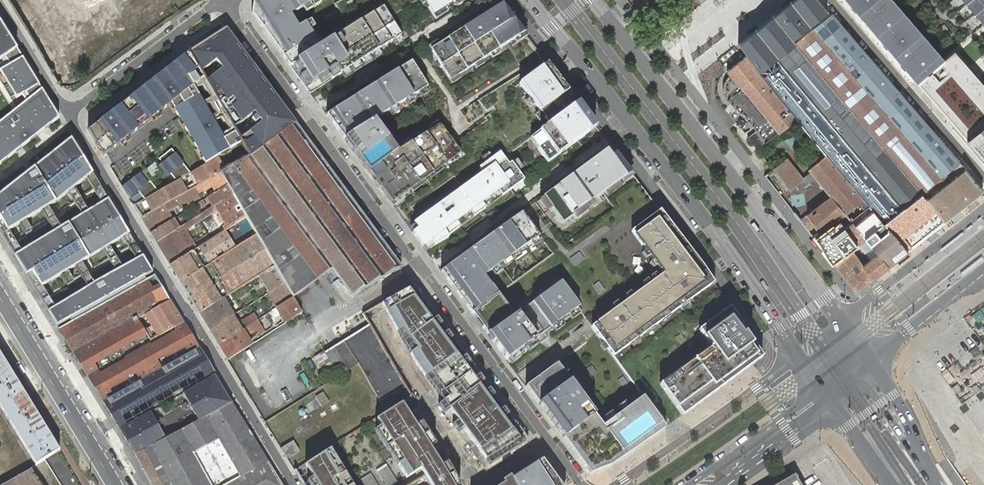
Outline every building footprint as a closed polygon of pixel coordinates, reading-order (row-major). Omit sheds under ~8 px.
[(72,25),(120,0),(59,0),(72,25)] [(295,13),(303,25),(298,28),(295,30),(276,0),(260,0),(253,4),(251,14),(255,19),(260,15),(267,24),(262,28),(284,57),(289,53),(296,63),(291,67),(308,90),(336,72),(339,75),(342,73),(347,69),(352,66),(358,62),(362,60),(368,56),(373,54),(379,50),(393,41),(400,36),(401,36),(390,18),(418,0),(287,0),(295,13)] [(295,30),(298,28),(291,16),(295,13),(287,0),(276,0),(295,30)] [(431,6),(435,13),(444,7),(453,1),(454,0),(427,0),(431,6)] [(743,8),(755,0),(738,0),(743,8)] [(773,16),(795,43),(813,29),(830,15),(818,0),(794,0),(773,16)] [(916,79),(943,56),(893,0),(846,0),(916,79)] [(982,23),(983,21),(983,0),(962,0),(982,23)] [(360,95),(331,113),(336,121),(333,124),(400,215),(411,208),(453,176),(461,187),(419,218),(414,222),(418,228),(412,232),(423,247),(424,246),(431,241),(434,245),(449,237),(448,236),(444,231),(472,210),(476,215),(486,208),(482,203),(498,191),(502,196),(524,180),(518,171),(512,163),(509,165),(504,158),(531,139),(537,135),(544,144),(538,149),(547,162),(576,142),(579,147),(600,133),(596,127),(589,132),(586,127),(592,122),(562,83),(502,4),(463,30),(464,31),(455,37),(454,35),(440,44),(441,46),(432,52),(450,79),(458,74),(459,76),(475,66),(474,64),(482,59),(483,61),(491,55),(489,54),(498,48),(499,51),(507,45),(510,43),(528,70),(525,72),(480,101),(488,115),(484,118),(486,121),(452,144),(439,125),(432,130),(420,137),(415,141),(411,143),(404,148),(396,153),(389,142),(384,134),(374,121),(384,114),(429,86),(413,61),(398,71),(400,74),(362,98),(360,95)] [(435,13),(431,6),(428,8),(435,20),(447,12),(444,7),(435,13)] [(901,96),(832,14),(830,15),(813,29),(945,183),(964,168),(901,96)] [(260,15),(255,19),(262,28),(267,24),(260,15)] [(746,55),(758,72),(776,58),(795,43),(773,16),(737,44),(746,55)] [(59,117),(54,109),(7,31),(0,20),(0,164),(59,117)] [(982,23),(943,56),(916,79),(983,159),(983,21),(982,23)] [(460,26),(452,32),(454,35),(455,37),(464,31),(463,30),(460,26)] [(250,156),(295,123),(258,73),(226,29),(189,52),(130,99),(148,122),(170,104),(205,165),(243,143),(250,156)] [(926,198),(945,183),(813,29),(795,43),(926,198)] [(400,36),(393,41),(396,46),(403,41),(400,36)] [(429,46),(432,52),(441,46),(440,44),(437,41),(429,46)] [(528,70),(510,43),(507,45),(525,72),(528,70)] [(776,58),(907,214),(926,198),(795,43),(776,58)] [(498,48),(489,54),(491,55),(493,59),(501,53),(499,51),(498,48)] [(379,50),(373,54),(376,59),(382,55),(379,50)] [(289,53),(284,57),(291,67),(296,63),(289,53)] [(741,87),(758,72),(746,55),(727,71),(730,75),(741,87)] [(368,56),(362,60),(366,65),(372,61),(368,56)] [(883,223),(889,229),(907,214),(776,58),(758,72),(771,88),(783,102),(795,118),(826,155),(860,196),(865,200),(883,223)] [(474,64),(475,66),(477,69),(485,64),(483,61),(482,59),(474,64)] [(358,62),(352,66),(356,71),(362,67),(358,62)] [(347,69),(342,73),(345,78),(351,75),(347,69)] [(398,71),(360,95),(362,98),(400,74),(398,71)] [(336,72),(308,90),(310,93),(339,75),(336,72)] [(753,103),(771,88),(758,72),(741,87),(753,103)] [(459,76),(458,74),(450,79),(453,84),(461,79),(459,76)] [(732,106),(736,109),(747,121),(756,131),(748,138),(757,149),(778,132),(765,117),(753,103),(741,87),(730,75),(728,76),(727,78),(725,80),(724,83),(723,86),(723,88),(723,92),(724,96),(727,100),(728,103),(732,106)] [(429,86),(384,114),(386,118),(431,89),(429,86)] [(765,117),(783,102),(771,88),(753,103),(765,117)] [(139,129),(148,122),(130,99),(120,106),(139,129)] [(778,132),(795,118),(783,102),(765,117),(778,132)] [(120,106),(88,131),(104,157),(139,129),(120,106)] [(331,113),(327,116),(333,124),(336,121),(331,113)] [(252,119),(238,129),(241,133),(255,123),(252,119)] [(432,130),(439,125),(436,121),(430,126),(432,130)] [(596,127),(592,122),(586,127),(589,132),(596,127)] [(250,156),(220,173),(227,185),(233,194),(246,217),(257,235),(275,265),(285,283),(294,297),(332,269),(350,295),(351,295),(352,295),(401,267),(310,144),(295,123),(250,156)] [(384,134),(389,142),(394,140),(388,131),(384,134)] [(537,135),(531,139),(538,149),(544,144),(537,135)] [(0,195),(0,219),(8,232),(61,199),(88,177),(78,162),(83,157),(71,138),(0,195)] [(404,148),(411,143),(407,139),(401,144),(404,148)] [(173,183),(192,172),(177,147),(159,158),(173,183)] [(611,147),(441,272),(517,375),(589,322),(598,333),(526,386),(590,474),(610,467),(644,445),(644,444),(713,396),(763,357),(703,267),(699,261),(686,245),(655,204),(638,182),(611,147)] [(850,219),(857,214),(850,204),(860,196),(826,155),(809,169),(811,171),(804,177),(787,157),(775,167),(789,189),(795,184),(798,189),(814,176),(830,195),(807,214),(800,220),(812,237),(819,232),(845,214),(850,219)] [(109,199),(83,157),(78,162),(88,177),(103,202),(109,199)] [(517,160),(512,163),(518,171),(523,168),(517,160)] [(147,168),(154,178),(163,172),(157,162),(147,168)] [(983,190),(964,168),(945,183),(964,204),(974,197),(983,190)] [(124,186),(132,198),(141,191),(146,198),(158,190),(145,171),(124,186)] [(191,190),(199,186),(191,173),(177,181),(177,189),(181,196),(191,190)] [(227,185),(220,173),(199,186),(191,190),(196,199),(193,201),(194,203),(201,199),(196,192),(211,184),(214,190),(207,195),(209,197),(212,195),(227,185)] [(955,212),(964,204),(945,183),(926,198),(945,220),(955,212)] [(233,194),(227,185),(212,195),(218,204),(233,194)] [(166,187),(134,206),(141,218),(174,200),(166,187)] [(174,199),(177,205),(179,209),(193,201),(196,199),(191,190),(181,196),(174,199)] [(502,196),(498,191),(482,203),(486,208),(502,196)] [(229,228),(246,217),(233,194),(218,204),(201,214),(204,219),(213,213),(218,210),(229,228)] [(907,214),(925,236),(935,228),(945,220),(926,198),(907,214)] [(21,253),(15,257),(27,276),(32,272),(42,287),(129,233),(109,199),(103,202),(21,253)] [(141,218),(150,233),(169,222),(174,219),(168,210),(177,205),(174,199),(174,200),(141,218)] [(897,258),(907,250),(889,229),(883,223),(865,200),(860,205),(863,209),(857,214),(850,219),(852,221),(844,228),(858,245),(866,238),(888,265),(897,258)] [(411,208),(400,215),(412,232),(418,228),(414,222),(419,218),(411,208)] [(224,232),(229,228),(218,210),(213,213),(224,232)] [(476,215),(472,210),(444,231),(448,236),(476,215)] [(156,243),(167,260),(188,247),(180,234),(185,231),(204,219),(201,214),(179,228),(175,231),(156,243)] [(176,218),(174,219),(178,225),(187,220),(184,214),(176,218)] [(819,232),(812,237),(820,247),(844,228),(852,221),(850,219),(845,214),(819,232)] [(889,229),(907,250),(916,243),(925,236),(907,214),(889,229)] [(180,282),(257,235),(246,217),(229,228),(224,232),(210,240),(205,243),(199,247),(197,249),(199,252),(202,251),(203,252),(198,259),(193,251),(192,252),(170,265),(180,282)] [(15,257),(21,253),(8,232),(0,219),(0,232),(15,257)] [(174,219),(169,222),(175,231),(179,228),(178,225),(174,219)] [(169,222),(150,233),(156,243),(175,231),(169,222)] [(844,228),(820,247),(827,255),(833,263),(852,249),(858,245),(844,228)] [(180,234),(188,247),(193,244),(185,231),(180,234)] [(259,276),(275,265),(257,235),(180,282),(199,313),(220,300),(223,298),(259,276)] [(201,238),(205,243),(210,240),(206,235),(201,238)] [(879,273),(888,265),(866,238),(858,245),(852,249),(871,278),(879,273)] [(424,246),(427,250),(434,245),(431,241),(424,246)] [(167,260),(170,265),(192,252),(188,247),(167,260)] [(871,278),(852,249),(833,263),(855,291),(864,284),(871,278)] [(55,308),(49,312),(57,326),(70,318),(72,322),(141,283),(139,279),(153,272),(143,256),(55,308)] [(274,289),(285,283),(275,265),(259,276),(269,293),(274,289)] [(32,272),(27,276),(49,312),(55,308),(42,287),(32,272)] [(141,283),(155,275),(153,272),(139,279),(141,283)] [(170,300),(155,275),(141,283),(72,322),(59,329),(73,353),(136,317),(137,319),(145,314),(149,312),(170,300)] [(282,304),(294,297),(285,283),(274,289),(282,304)] [(414,285),(382,303),(387,310),(417,365),(490,469),(531,443),(423,297),(419,291),(414,285)] [(277,308),(282,304),(274,289),(269,293),(277,308)] [(286,322),(302,312),(294,297),(282,304),(277,308),(281,313),(282,316),(286,322)] [(230,317),(233,315),(234,315),(223,298),(220,300),(230,317)] [(183,322),(170,300),(149,312),(155,321),(157,325),(153,327),(150,324),(145,314),(137,319),(151,340),(183,322)] [(199,313),(209,330),(230,317),(220,300),(199,313)] [(209,330),(218,345),(258,319),(254,314),(238,323),(233,315),(230,317),(209,330)] [(136,317),(73,353),(103,402),(199,347),(183,322),(151,340),(137,319),(136,317)] [(59,329),(72,322),(70,318),(57,326),(59,329)] [(406,387),(366,318),(363,321),(364,323),(362,324),(362,325),(364,328),(325,353),(332,364),(338,374),(339,376),(358,364),(359,364),(381,402),(406,387)] [(218,345),(227,359),(228,359),(251,344),(246,336),(255,331),(254,328),(256,327),(257,329),(261,334),(265,331),(258,319),(218,345)] [(199,347),(103,402),(133,450),(200,413),(203,418),(206,416),(232,402),(216,376),(199,347)] [(0,352),(0,406),(36,465),(45,459),(60,450),(0,352)] [(330,380),(338,374),(332,364),(323,370),(330,380)] [(967,410),(976,424),(983,418),(983,401),(977,391),(966,399),(972,407),(967,410)] [(324,393),(316,397),(322,407),(329,402),(324,393)] [(232,402),(206,416),(203,418),(136,455),(153,484),(282,484),(232,402)] [(372,421),(407,478),(416,473),(419,479),(424,475),(430,484),(451,484),(401,403),(372,421)] [(281,449),(288,460),(300,453),(293,441),(281,449)] [(300,467),(310,484),(353,484),(330,448),(300,467)] [(497,484),(517,484),(513,479),(542,459),(540,456),(497,484)] [(36,465),(31,468),(32,469),(31,469),(41,484),(61,484),(45,459),(36,465)] [(513,479),(517,484),(561,484),(542,459),(513,479)] [(400,482),(388,463),(379,468),(389,484),(395,484),(400,482)] [(31,469),(4,484),(41,484),(31,469)] [(424,475),(419,479),(409,484),(430,484),(424,475)] [(795,475),(777,484),(801,484),(795,475)]
